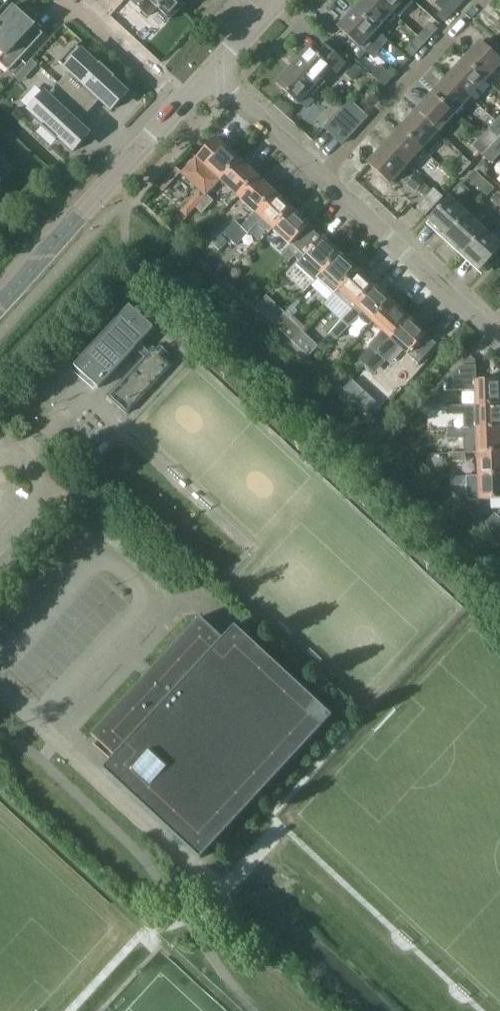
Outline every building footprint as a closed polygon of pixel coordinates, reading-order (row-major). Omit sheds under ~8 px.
[(8,2),(6,0),(0,0),(0,11),(8,2)] [(184,0),(132,0),(149,16),(157,7),(170,20),(186,2),(184,0)] [(379,0),(364,0),(354,11),(377,31),(393,13),(379,0)] [(393,13),(398,17),(414,0),(379,0),(393,13)] [(456,9),(464,0),(453,0),(450,3),(456,9)] [(456,9),(450,3),(439,16),(445,21),(456,9)] [(36,23),(37,21),(37,20),(37,19),(38,18),(38,17),(37,16),(37,15),(37,14),(36,13),(35,12),(33,11),(32,11),(30,11),(21,14),(14,7),(0,22),(0,50),(4,54),(0,58),(0,62),(10,71),(44,35),(33,25),(36,23)] [(377,31),(354,11),(339,27),(351,39),(345,46),(360,59),(366,52),(362,48),(377,31)] [(419,37),(425,42),(437,29),(432,24),(419,37)] [(425,42),(419,37),(407,50),(413,56),(425,42)] [(486,80),(499,66),(499,60),(481,42),(464,60),(486,80)] [(292,66),(315,86),(331,69),(336,74),(346,64),(325,45),(316,55),(309,48),(292,66)] [(99,66),(83,52),(67,69),(71,72),(59,85),(86,109),(97,97),(112,111),(128,93),(114,80),(116,78),(101,64),(99,66)] [(486,80),(464,60),(449,77),(471,97),(486,80)] [(385,86),(394,77),(381,64),(372,74),(385,86)] [(315,86),(292,66),(276,83),(299,104),(315,86)] [(471,97),(449,77),(433,94),(455,115),(471,97)] [(59,139),(74,153),(90,134),(75,121),(86,109),(59,85),(49,96),(46,93),(29,111),(44,125),(42,127),(58,141),(59,139)] [(455,115),(433,94),(417,112),(439,132),(455,115)] [(358,110),(349,102),(341,110),(349,119),(358,110)] [(325,127),(334,136),(349,119),(341,110),(325,127)] [(366,118),(358,110),(349,119),(358,126),(366,118)] [(439,132),(417,112),(401,129),(423,149),(439,132)] [(349,119),(334,136),(342,143),(358,126),(349,119)] [(497,121),(489,130),(498,138),(499,139),(499,138),(499,125),(497,121)] [(423,149),(401,129),(385,146),(407,166),(423,149)] [(489,130),(482,138),(491,146),(498,138),(489,130)] [(483,155),(491,146),(482,138),(474,146),(483,155)] [(499,154),(499,138),(499,139),(498,138),(483,155),(492,163),(499,154)] [(196,207),(208,195),(221,181),(240,160),(217,139),(198,159),(204,164),(189,179),(201,190),(183,209),(189,215),(196,207)] [(407,166),(385,146),(369,164),(391,184),(407,166)] [(462,175),(471,165),(463,157),(454,168),(462,175)] [(238,196),(257,176),(240,160),(221,181),(238,196)] [(178,164),(167,175),(172,179),(182,168),(178,164)] [(494,189),(475,172),(469,178),(488,195),(494,189)] [(238,196),(255,212),(256,213),(275,192),(257,176),(238,196)] [(426,214),(441,197),(433,190),(418,207),(426,214)] [(273,228),(292,208),(275,192),(256,213),(255,212),(242,227),(231,240),(237,245),(262,218),(273,228)] [(208,195),(196,207),(203,213),(214,201),(208,195)] [(447,236),(467,215),(450,198),(430,220),(447,236)] [(318,233),(309,225),(310,224),(292,208),(273,228),(265,237),(282,253),(286,248),(296,257),(318,233)] [(467,215),(447,236),(464,252),(485,230),(467,215)] [(242,227),(235,221),(224,233),(231,240),(242,227)] [(464,252),(482,268),(499,249),(499,245),(485,230),(464,252)] [(318,277),(341,253),(323,237),(298,265),(313,279),(317,275),(318,277)] [(336,293),(358,269),(341,253),(318,277),(336,293)] [(336,293),(352,308),(353,308),(375,285),(358,269),(336,293)] [(371,325),(374,321),(392,301),(375,285),(353,308),(352,308),(339,322),(339,323),(332,331),(332,330),(330,332),(337,338),(349,325),(350,326),(360,315),(371,325)] [(274,324),(282,315),(266,300),(258,309),(274,324)] [(365,364),(410,317),(392,301),(374,321),(383,330),(369,346),(370,347),(359,358),(365,364)] [(131,306),(121,316),(75,366),(99,388),(155,328),(131,306)] [(292,341),(300,332),(282,315),(274,324),(292,341)] [(437,343),(427,334),(427,333),(410,317),(365,364),(372,370),(383,358),(386,361),(400,346),(419,363),(437,343)] [(300,332),(292,341),(310,358),(318,349),(300,332)] [(161,346),(158,350),(154,347),(108,396),(127,414),(173,365),(170,361),(173,357),(161,346)] [(447,382),(447,390),(464,390),(464,391),(475,391),(476,405),(499,404),(499,380),(476,381),(475,366),(462,366),(447,382)] [(464,429),(499,428),(499,404),(476,405),(447,406),(448,415),(464,415),(464,429)] [(478,453),(499,452),(499,428),(464,429),(448,430),(449,438),(464,438),(465,453),(466,453),(478,453)] [(478,453),(478,476),(499,476),(499,452),(478,453)] [(466,453),(465,453),(449,454),(449,463),(467,462),(466,453)] [(467,477),(450,477),(450,485),(479,485),(479,500),(499,499),(499,476),(478,476),(478,477),(467,477)] [(144,677),(89,737),(107,753),(106,753),(98,762),(105,768),(195,853),(323,715),(232,630),(226,625),(218,633),(200,617),(152,668),(144,677)]
